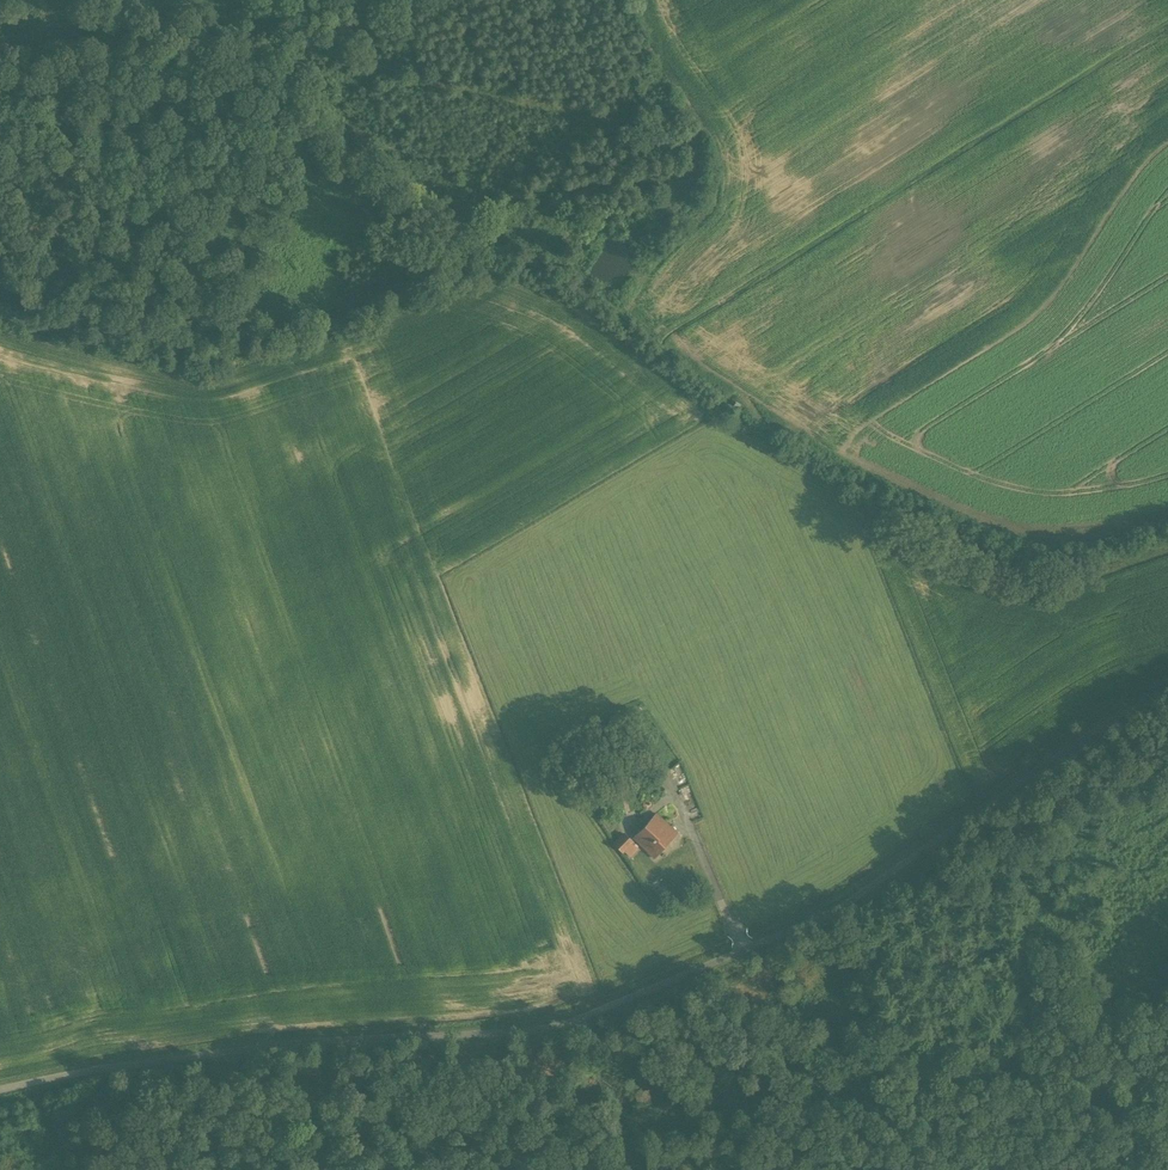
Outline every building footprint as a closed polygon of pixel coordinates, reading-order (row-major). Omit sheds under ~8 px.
[(674,763),(668,766),(672,772),(677,769),(674,763)] [(677,834),(655,813),(632,837),(654,858),(677,834),(677,833),(677,834)] [(624,833),(614,843),(622,851),(632,841),(624,833)]
